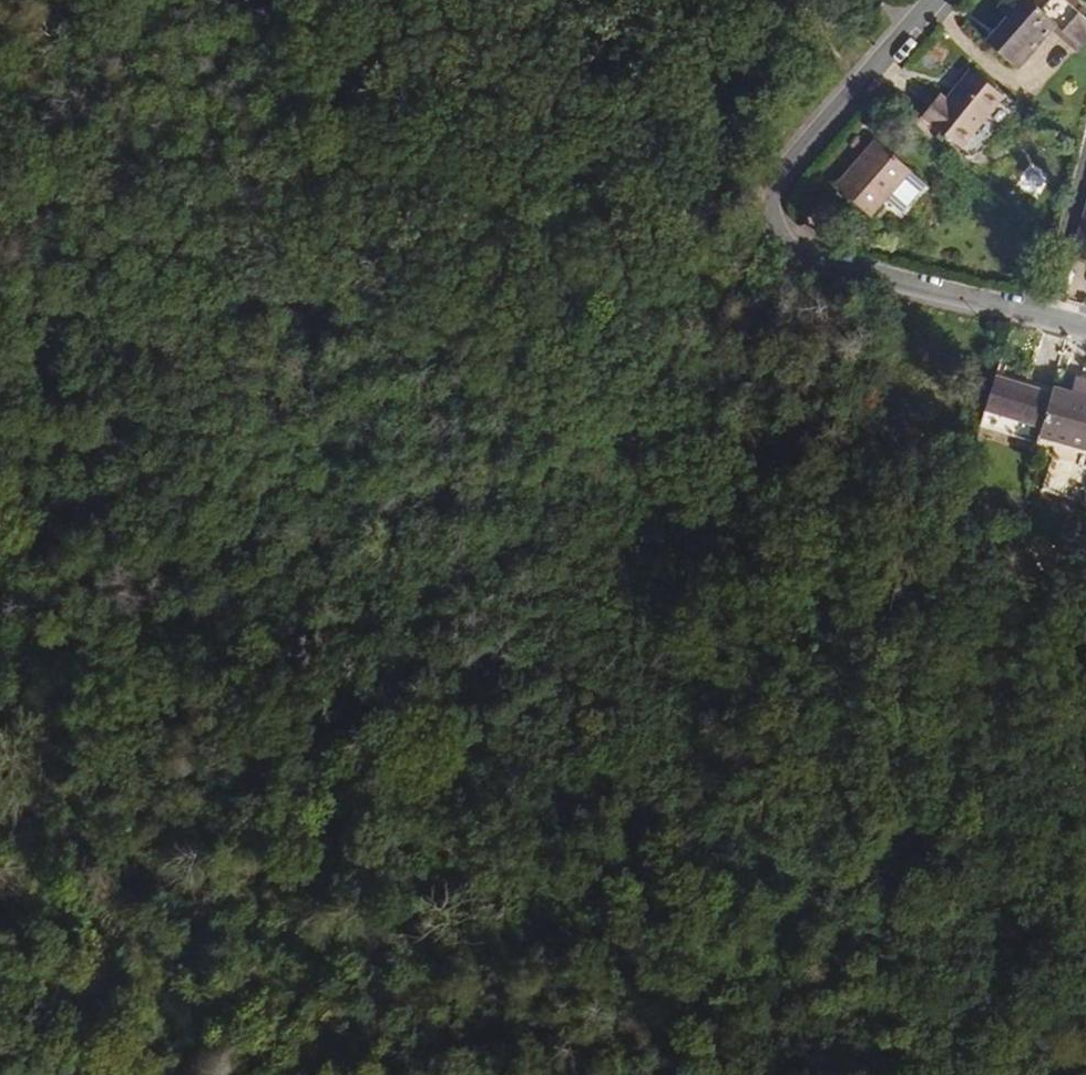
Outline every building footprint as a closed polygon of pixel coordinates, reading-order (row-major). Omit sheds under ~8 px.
[(1051,0),(1042,0),(1031,13),(1042,23),(1019,49),(1046,70),(1078,32),(1082,27),(1070,17),(1051,0)] [(1082,2),(1070,17),(1082,27),(1078,32),(1085,38),(1085,6),(1082,2)] [(992,163),(1034,112),(1001,82),(977,113),(969,105),(950,128),(992,163)] [(924,184),(896,153),(851,192),(879,223),(924,184)] [(1008,412),(1063,428),(1072,394),(1017,379),(1008,412)] [(1085,447),(1085,398),(1072,394),(1063,428),(1060,440),(1085,447)] [(1063,428),(1008,412),(1003,428),(1058,444),(1063,428)]
